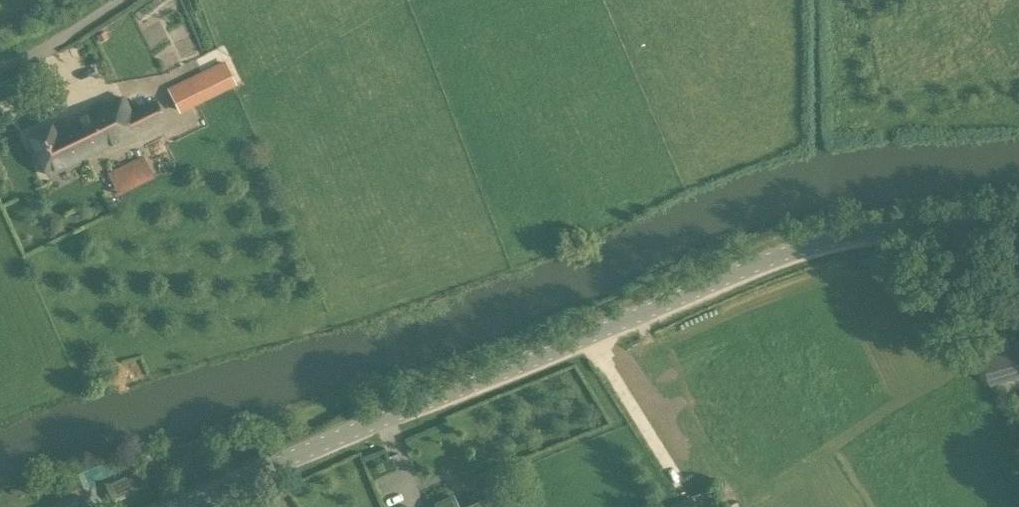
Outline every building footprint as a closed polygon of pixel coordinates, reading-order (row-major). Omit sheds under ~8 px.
[(180,112),(235,86),(222,62),(168,88),(180,112)] [(51,125),(27,136),(46,176),(138,131),(138,130),(164,117),(155,100),(130,112),(122,96),(53,130),(51,125)] [(118,195),(154,177),(143,154),(107,172),(118,195)] [(992,386),(1018,378),(1018,357),(1016,348),(982,358),(990,387),(992,386)] [(111,505),(145,490),(137,471),(103,485),(103,486),(111,505)] [(52,506),(80,506),(75,496),(52,506)] [(453,496),(435,504),(436,506),(458,506),(453,496)] [(692,496),(665,506),(696,506),(692,496)]
